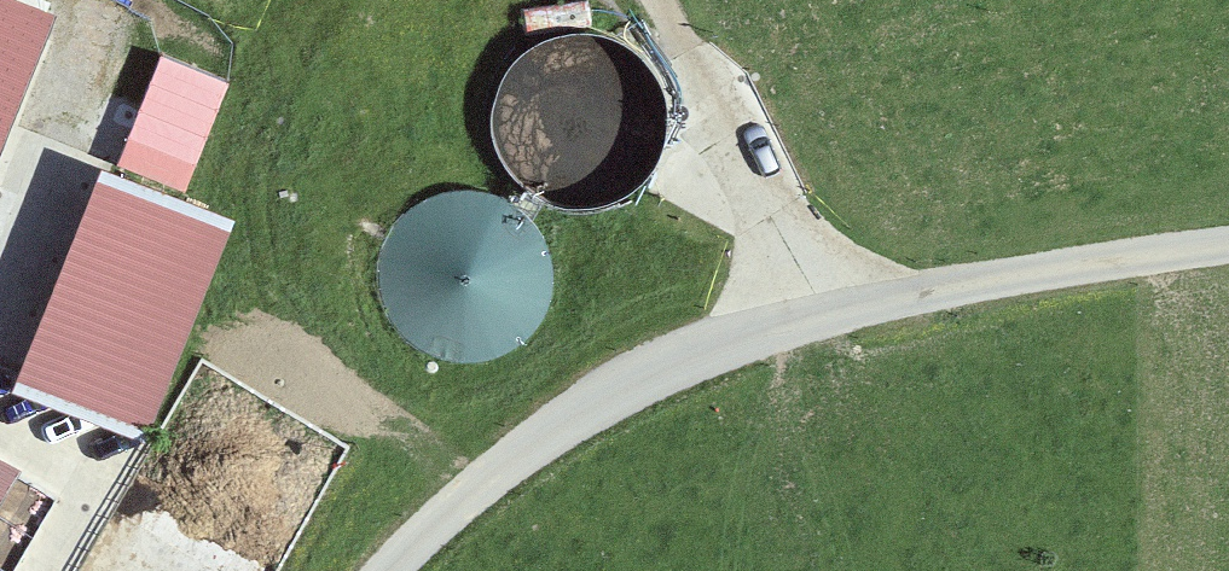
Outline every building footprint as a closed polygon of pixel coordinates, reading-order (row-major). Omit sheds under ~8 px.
[(44,25),(0,7),(0,134),(44,25)] [(625,191),(646,165),(656,134),(652,100),(637,71),(611,50),(579,40),(546,44),(516,59),(495,85),(486,117),(489,150),(504,179),(530,200),(562,210),(595,207),(625,191)] [(230,226),(93,176),(10,401),(147,451),(230,226)] [(513,347),(534,321),(544,290),(541,257),(525,227),(499,206),(467,196),(434,200),(404,215),(383,241),(374,273),(377,306),(392,335),(418,356),(450,366),(483,363),(513,347)] [(11,480),(0,474),(0,498),(11,480)]
